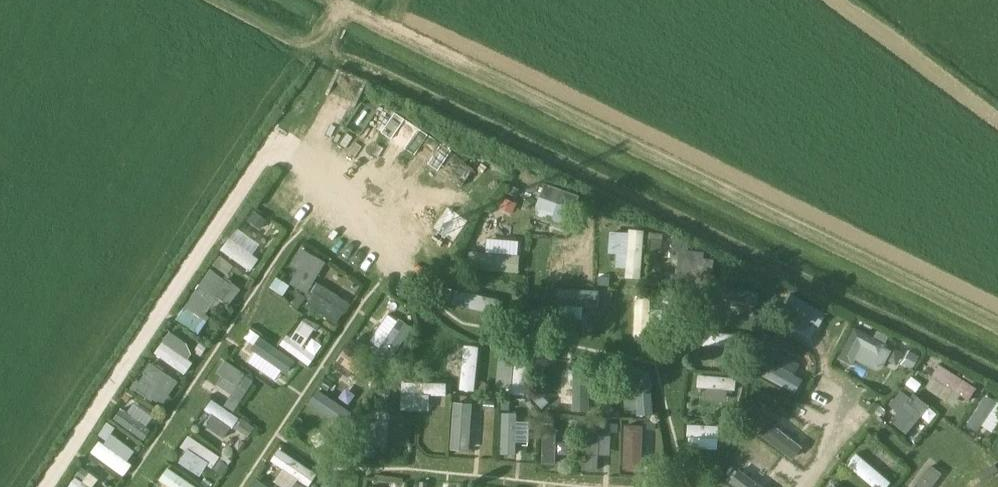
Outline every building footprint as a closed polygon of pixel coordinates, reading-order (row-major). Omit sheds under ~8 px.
[(443,166),(453,142),(390,117),(384,133),(403,140),(400,149),(443,166)] [(579,195),(544,182),(539,196),(574,209),(579,195)] [(506,189),(499,206),(513,212),(521,196),(506,189)] [(259,228),(267,219),(255,209),(247,218),(259,228)] [(628,229),(625,280),(643,281),(646,230),(628,229)] [(263,260),(231,239),(222,253),(254,274),(263,260)] [(551,254),(591,256),(591,241),(552,240),(551,254)] [(521,256),(470,253),(469,270),(520,273),(521,256)] [(312,254),(293,285),(306,293),(324,261),(312,254)] [(582,257),(582,276),(591,276),(592,257),(582,257)] [(713,290),(714,260),(680,258),(679,275),(661,274),(660,287),(713,290)] [(242,293),(210,272),(201,286),(233,307),(242,293)] [(277,276),(271,286),(283,294),(289,283),(277,276)] [(761,292),(723,283),(719,296),(757,306),(761,292)] [(285,293),(302,303),(308,294),(291,284),(285,293)] [(560,304),(599,305),(600,291),(561,289),(560,304)] [(455,305),(494,313),(497,299),(458,291),(455,305)] [(198,292),(181,318),(195,327),(212,300),(198,292)] [(345,312),(317,293),(309,305),(337,324),(345,312)] [(637,296),(636,335),(650,336),(651,297),(637,296)] [(816,335),(782,315),(775,327),(809,347),(816,335)] [(403,320),(381,353),(393,361),(415,328),(403,320)] [(888,345),(855,329),(840,358),(851,363),(860,344),(883,355),(888,345)] [(739,334),(699,331),(698,345),(737,349),(739,334)] [(288,336),(281,346),(310,366),(317,356),(288,336)] [(294,358),(262,337),(253,351),(285,372),(294,358)] [(194,362),(162,341),(153,355),(185,376),(194,362)] [(380,371),(347,349),(339,361),(372,383),(380,371)] [(465,349),(461,388),(476,390),(479,351),(465,349)] [(501,352),(497,391),(511,393),(515,353),(501,352)] [(803,381),(769,361),(762,373),(796,393),(803,381)] [(225,362),(219,372),(248,392),(255,383),(225,362)] [(150,363),(134,389),(148,398),(164,372),(150,363)] [(940,365),(933,377),(967,399),(975,387),(940,365)] [(576,370),(574,409),(588,409),(590,370),(576,370)] [(656,413),(651,374),(637,376),(642,415),(656,413)] [(735,378),(695,374),(694,389),(733,392),(735,378)] [(405,397),(444,398),(445,384),(405,382),(405,397)] [(902,390),(893,401),(925,426),(934,415),(902,390)] [(963,425),(974,433),(997,399),(986,391),(963,425)] [(352,413),(319,392),(311,404),(344,425),(352,413)] [(559,411),(571,411),(571,396),(559,395),(559,411)] [(799,417),(765,398),(758,410),(792,430),(799,417)] [(213,401),(206,410),(235,431),(242,421),(213,401)] [(154,429),(122,408),(113,421),(145,442),(154,429)] [(459,408),(456,447),(470,448),(473,409),(459,408)] [(358,453),(378,419),(366,412),(346,445),(358,453)] [(503,414),(501,454),(516,454),(517,415),(503,414)] [(786,440),(752,420),(744,432),(779,452),(786,440)] [(726,427),(687,424),(686,438),(725,441),(726,427)] [(541,464),(555,464),(556,428),(542,428),(541,464)] [(586,428),(585,467),(599,468),(601,429),(586,428)] [(642,469),(643,429),(629,429),(627,468),(642,469)] [(190,437),(183,447),(212,467),(219,458),(190,437)] [(132,463),(100,442),(91,456),(123,477),(132,463)] [(891,481),(896,476),(864,446),(859,452),(891,481)] [(316,472),(283,450),(275,462),(308,484),(316,472)] [(850,467),(874,486),(886,486),(890,482),(859,456),(850,467)] [(918,486),(920,486),(933,486),(943,474),(932,467),(918,486)] [(161,480),(171,486),(192,486),(168,470),(161,480)] [(743,486),(762,486),(766,483),(754,473),(743,486)] [(76,476),(69,486),(93,486),(76,476)]
